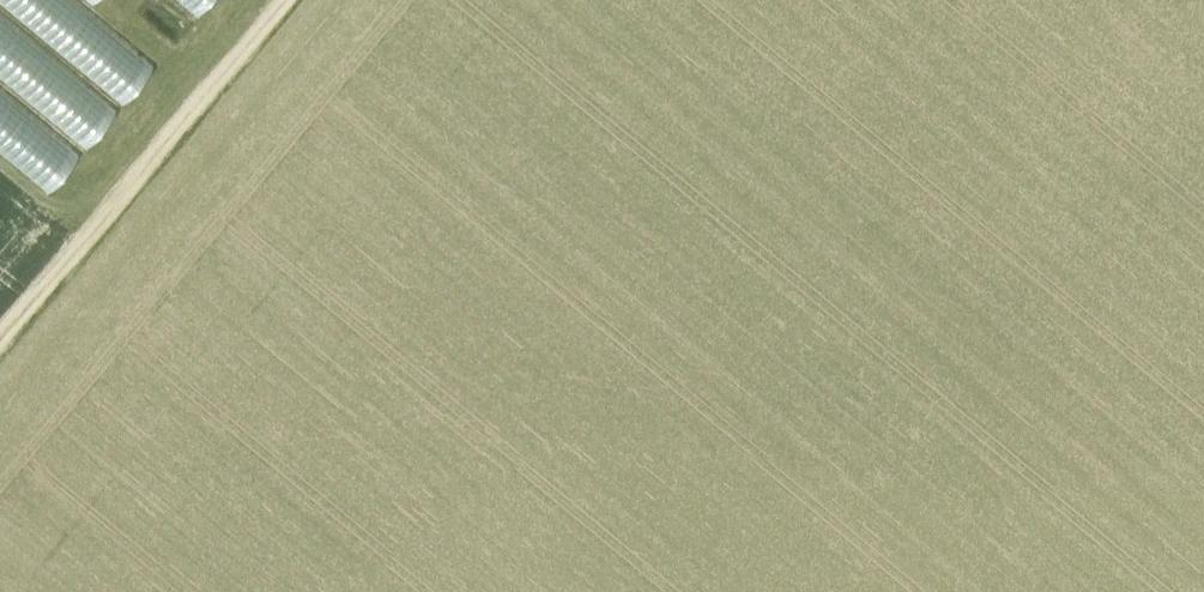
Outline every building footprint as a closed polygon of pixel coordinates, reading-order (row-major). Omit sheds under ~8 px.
[(83,147),(0,81),(0,141),(53,183),(83,147)]
